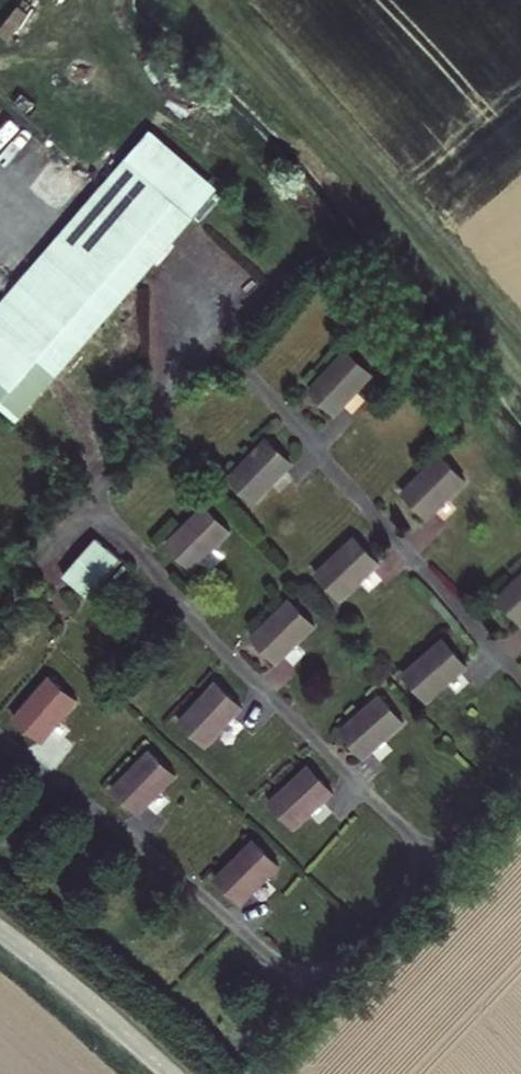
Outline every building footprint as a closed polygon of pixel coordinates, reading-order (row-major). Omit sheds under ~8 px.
[(0,300),(0,401),(16,415),(193,213),(127,154),(0,300)] [(372,368),(347,344),(310,383),(336,407),(372,368)] [(291,459),(266,434),(229,473),(254,497),(291,459)] [(440,448),(403,486),(428,511),(465,474),(440,448)] [(207,506),(169,545),(195,569),(232,531),(207,506)] [(355,531),(316,568),(341,594),(379,556),(355,531)] [(90,539),(57,577),(82,599),(115,562),(90,539)] [(499,592),(520,615),(520,570),(499,592)] [(290,594),(252,632),(277,657),(315,619),(290,594)] [(445,633),(404,668),(428,695),(468,659),(445,633)] [(218,684),(181,723),(207,747),(244,708),(218,684)] [(380,690),(341,725),(365,751),(404,716),(380,690)] [(116,790),(141,815),(178,777),(153,752),(116,790)] [(310,768),(271,804),(295,830),(334,794),(310,768)] [(253,841),(217,881),(244,905),(279,865),(253,841)]
